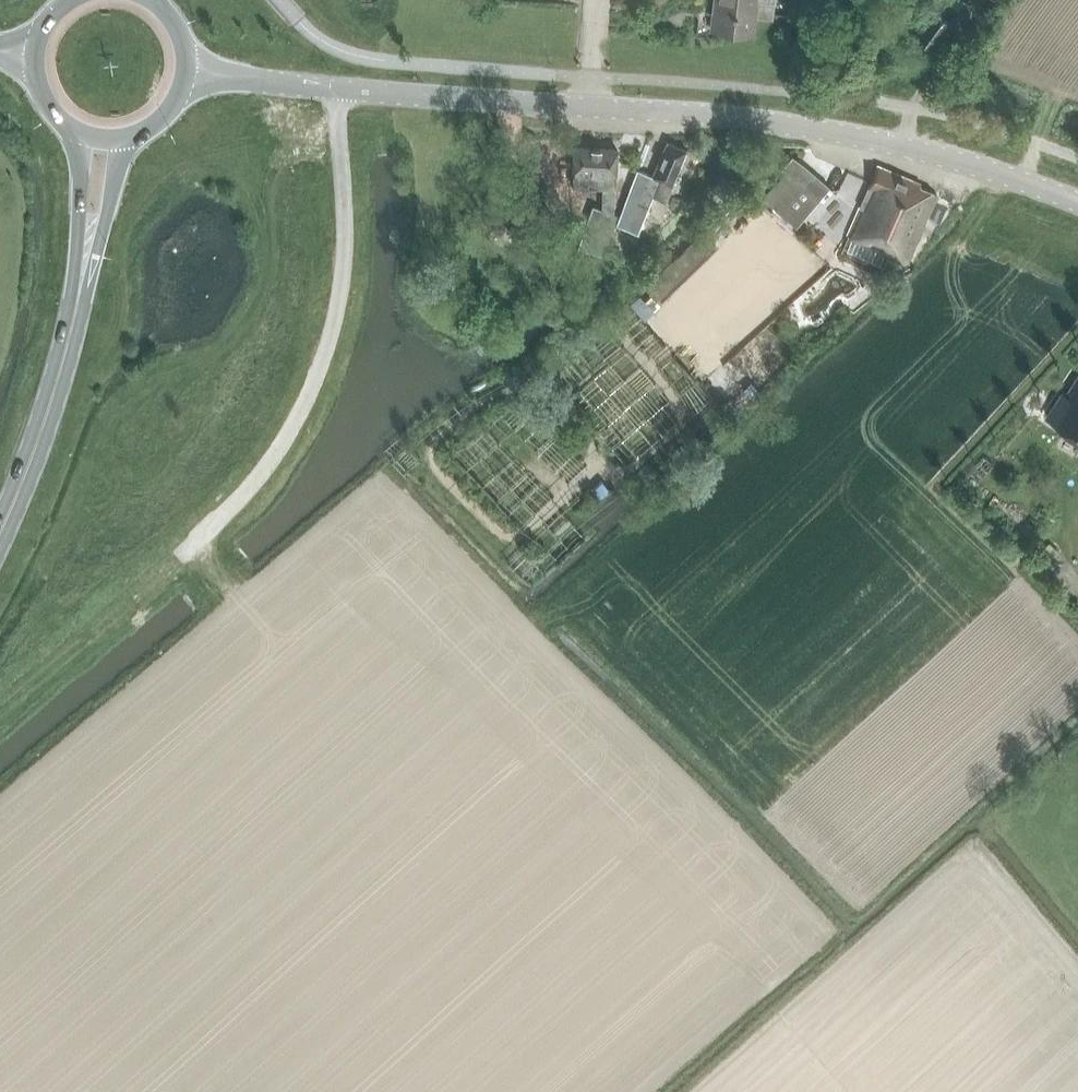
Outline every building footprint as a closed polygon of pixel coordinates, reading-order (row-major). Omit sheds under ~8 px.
[(756,1),(756,0),(714,0),(710,29),(752,34),(754,16),(772,18),(774,3),(756,1)] [(957,12),(941,0),(936,0),(931,7),(929,5),(908,33),(925,45),(926,44),(934,49),(953,23),(950,21),(957,12)] [(637,232),(659,180),(672,185),(687,150),(667,141),(652,176),(637,169),(616,224),(637,232)] [(616,174),(617,150),(573,147),(572,172),(573,172),(572,186),(615,188),(616,174)] [(762,200),(775,211),(799,185),(818,201),(829,187),(792,155),(780,168),(786,173),(762,200)] [(907,262),(936,194),(919,188),(920,184),(878,165),(847,236),(907,262)] [(603,256),(617,215),(592,206),(578,246),(603,256)] [(719,246),(703,230),(644,288),(660,305),(719,246)] [(1067,395),(1064,392),(1047,417),(1077,438),(1077,378),(1067,395)]
